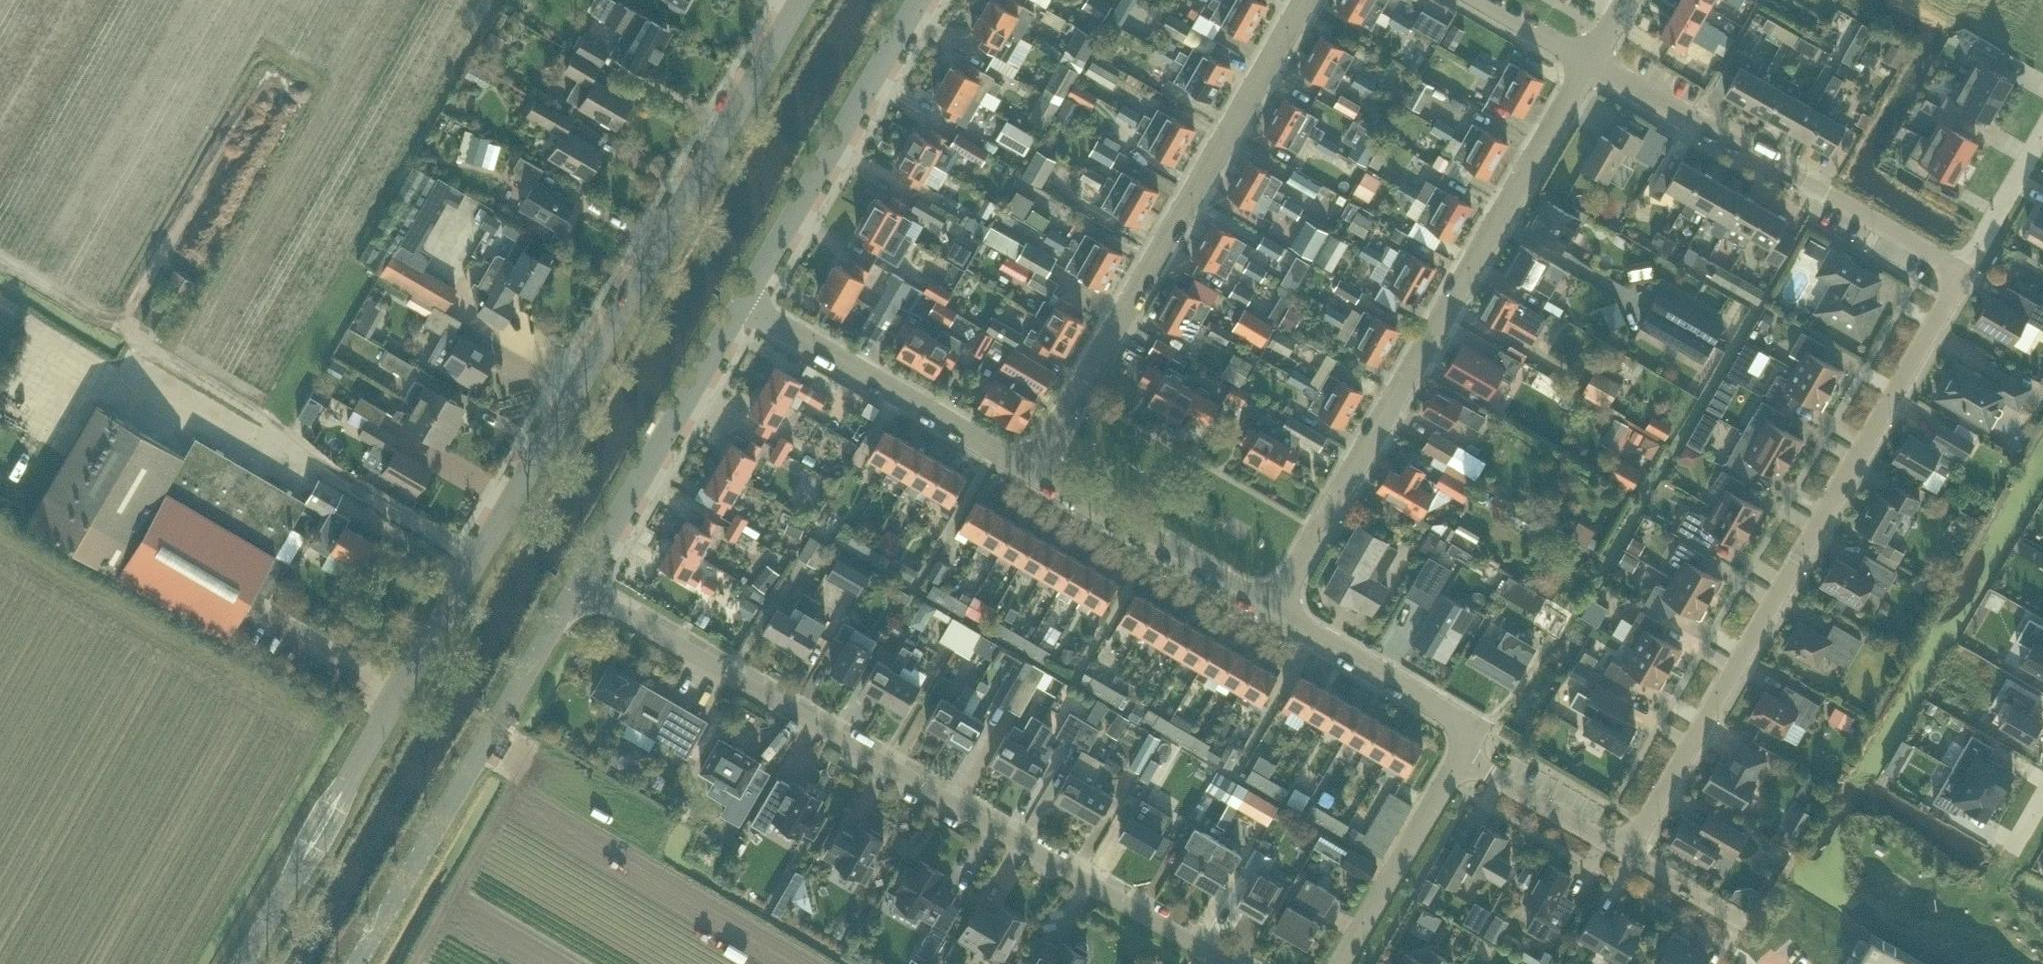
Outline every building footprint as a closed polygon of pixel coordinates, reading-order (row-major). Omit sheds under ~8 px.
[(643,14),(643,15),(619,0),(616,0),(604,22),(629,37),(617,57),(646,74),(661,48),(658,46),(667,29),(643,14)] [(670,4),(677,9),(682,7),(683,8),(684,9),(685,8),(684,7),(689,0),(669,0),(670,4)] [(983,13),(1012,30),(1021,35),(1035,10),(1026,5),(1017,0),(1007,0),(1005,5),(1004,4),(997,0),(990,0),(983,13)] [(1105,20),(1114,3),(1108,0),(1087,0),(1083,6),(1105,20)] [(1258,22),(1221,0),(1212,0),(1210,3),(1217,7),(1211,18),(1247,39),(1258,22)] [(1268,4),(1262,0),(1221,0),(1258,22),(1268,4)] [(1383,10),(1366,0),(1342,0),(1338,7),(1372,27),(1383,10)] [(1383,10),(1388,0),(1366,0),(1383,10)] [(1674,13),(1721,40),(1730,46),(1735,39),(1725,33),(1726,31),(1704,18),(1711,6),(1701,0),(1682,0),(1674,13)] [(1193,25),(1171,12),(1154,2),(1150,11),(1166,20),(1161,28),(1184,41),(1193,25)] [(1422,9),(1413,25),(1438,39),(1447,24),(1422,9)] [(1396,11),(1390,22),(1398,27),(1405,16),(1396,11)] [(983,13),(973,29),(985,36),(986,36),(981,45),(995,54),(990,62),(1014,77),(1020,67),(1034,44),(1022,36),(1021,35),(1012,30),(983,13)] [(1674,13),(1661,34),(1685,48),(1691,37),(1714,51),(1721,40),(1674,13)] [(1405,16),(1398,27),(1407,32),(1413,21),(1405,16)] [(1768,17),(1762,27),(1772,32),(1777,22),(1768,17)] [(1456,24),(1445,43),(1453,48),(1464,29),(1456,24)] [(1069,50),(1087,61),(1101,38),(1079,25),(1073,37),(1076,39),(1069,50)] [(490,31),(482,45),(498,54),(506,40),(490,31)] [(1312,52),(1346,71),(1355,54),(1322,35),(1312,52)] [(1801,35),(1795,46),(1805,51),(1811,40),(1801,35)] [(576,53),(599,65),(607,50),(585,37),(576,53)] [(1996,58),(2002,49),(1981,37),(1975,46),(1996,58)] [(1811,40),(1805,51),(1814,56),(1820,46),(1811,40)] [(1161,41),(1154,53),(1162,58),(1170,46),(1161,41)] [(1104,42),(1098,53),(1109,59),(1115,48),(1104,42)] [(1893,43),(1884,58),(1898,66),(1907,51),(1893,43)] [(1222,84),(1232,66),(1195,45),(1189,54),(1181,49),(1176,58),(1178,59),(1222,84)] [(1170,46),(1162,58),(1171,62),(1178,51),(1170,46)] [(1975,61),(1964,80),(2000,100),(2011,81),(1990,69),(1996,58),(1975,46),(1969,58),(1975,61)] [(1763,76),(1753,70),(1758,59),(1737,47),(1725,69),(1735,75),(1725,91),(1747,104),(1763,76)] [(1856,58),(1858,54),(1849,49),(1837,70),(1846,75),(1856,58)] [(1419,68),(1426,56),(1418,51),(1411,63),(1419,68)] [(1335,89),(1346,71),(1312,52),(1302,70),(1335,89)] [(592,77),(599,65),(576,53),(565,72),(577,80),(566,98),(578,105),(615,127),(631,99),(592,77)] [(1475,56),(1469,67),(1478,72),(1484,61),(1475,56)] [(1865,64),(1856,58),(1846,75),(1855,80),(1865,64)] [(1211,101),(1222,84),(1178,59),(1174,67),(1180,70),(1175,80),(1211,101)] [(1069,95),(1075,82),(1081,71),(1062,60),(1043,93),(1063,104),(1069,95)] [(1121,76),(1112,70),(1094,60),(1086,72),(1114,88),(1121,76)] [(1534,97),(1544,79),(1510,60),(1500,78),(1534,97)] [(944,79),(982,102),(988,90),(997,95),(1003,84),(995,78),(996,77),(970,61),(965,70),(953,64),(944,79)] [(1484,61),(1478,72),(1487,77),(1493,66),(1484,61)] [(491,76),(471,63),(464,75),(484,87),(491,76)] [(1167,77),(1153,69),(1147,79),(1161,87),(1167,77)] [(1359,72),(1353,83),(1362,88),(1368,77),(1359,72)] [(1768,116),(1789,77),(1780,72),(1774,82),(1763,76),(1747,104),(1768,116)] [(1789,127),(1809,139),(1831,101),(1844,78),(1835,72),(1821,96),(1816,105),(1805,99),(1789,127)] [(1368,77),(1362,88),(1370,93),(1377,82),(1368,77)] [(1421,111),(1435,85),(1420,77),(1406,103),(1421,111)] [(1805,99),(1794,93),(1799,83),(1789,77),(1768,116),(1789,127),(1805,99)] [(1524,115),(1534,97),(1500,78),(1490,95),(1524,115)] [(967,126),(982,102),(944,79),(935,95),(948,103),(943,112),(967,126)] [(1947,95),(1940,107),(1961,119),(1968,108),(1989,120),(2000,100),(1964,80),(1954,98),(1947,95)] [(1093,108),(1099,96),(1075,82),(1069,95),(1093,108)] [(1048,128),(1063,104),(1043,93),(1029,117),(1048,128)] [(1343,93),(1336,104),(1356,115),(1362,104),(1343,93)] [(559,134),(548,156),(586,177),(601,150),(566,129),(572,118),(535,97),(526,114),(559,134)] [(1309,135),(1316,139),(1321,130),(1315,126),(1320,117),(1286,97),(1276,115),(1309,135)] [(1847,123),(1836,117),(1841,107),(1831,101),(1809,139),(1831,151),(1847,123)] [(1124,103),(1117,115),(1127,120),(1133,108),(1124,103)] [(1185,146),(1196,128),(1159,107),(1153,117),(1146,113),(1141,121),(1185,146)] [(1921,136),(1965,161),(1976,142),(1955,130),(1961,119),(1940,107),(1934,119),(1940,122),(1930,140),(1921,136)] [(1133,108),(1127,120),(1136,125),(1142,113),(1133,108)] [(1300,151),(1309,135),(1276,115),(1266,133),(1300,151)] [(1438,118),(1432,129),(1441,134),(1447,123),(1438,118)] [(1008,119),(997,138),(1026,155),(1037,136),(1008,119)] [(609,138),(613,129),(595,121),(591,130),(609,138)] [(1175,164),(1185,146),(1141,121),(1137,128),(1144,133),(1138,142),(1175,164)] [(1498,160),(1508,142),(1473,122),(1463,139),(1498,160)] [(1447,123),(1441,134),(1450,139),(1456,128),(1447,123)] [(1627,151),(1634,155),(1643,139),(1643,138),(1619,124),(1610,139),(1603,134),(1585,165),(1609,180),(1627,151)] [(1643,138),(1643,139),(1665,152),(1673,139),(1650,126),(1643,138)] [(915,130),(905,146),(935,163),(942,168),(946,170),(948,172),(960,151),(951,146),(946,143),(949,138),(933,129),(928,138),(927,137),(915,130)] [(1368,164),(1381,141),(1363,130),(1350,154),(1368,164)] [(959,132),(951,146),(960,151),(983,165),(992,151),(959,132)] [(482,165),(485,156),(490,138),(472,133),(467,151),(465,159),(482,165)] [(1323,134),(1317,145),(1325,151),(1332,139),(1323,134)] [(1107,135),(1103,142),(1117,150),(1121,143),(1107,135)] [(1965,161),(1921,136),(1904,167),(1926,180),(1933,169),(1954,181),(1965,161)] [(1112,165),(1121,151),(1117,150),(1103,142),(1099,139),(1091,153),(1112,165)] [(1332,139),(1325,151),(1334,156),(1341,145),(1332,139)] [(1488,177),(1498,160),(1463,139),(1453,157),(1488,177)] [(1396,166),(1409,150),(1400,143),(1388,159),(1396,166)] [(1378,167),(1389,149),(1381,145),(1371,162),(1378,167)] [(905,146),(896,162),(908,169),(909,170),(904,178),(920,187),(925,179),(926,178),(940,186),(948,172),(946,170),(942,168),(935,163),(905,146)] [(1038,149),(1023,174),(1043,185),(1058,160),(1038,149)] [(537,179),(538,178),(544,168),(520,154),(520,155),(512,151),(506,162),(513,166),(510,172),(531,184),(519,206),(557,228),(572,201),(537,179)] [(1433,164),(1445,171),(1452,159),(1440,152),(1433,164)] [(1285,192),(1278,188),(1284,179),(1250,159),(1240,177),(1274,196),(1273,197),(1280,201),(1285,192)] [(1682,211),(1703,171),(1682,159),(1673,176),(1662,170),(1650,192),(1661,198),(1667,187),(1678,194),(1672,205),(1682,211)] [(430,189),(436,178),(414,165),(358,259),(380,272),(380,273),(434,304),(443,310),(456,287),(408,259),(444,197),(430,189)] [(1088,165),(1082,177),(1090,182),(1097,171),(1088,165)] [(1295,168),(1288,180),(1295,184),(1316,196),(1323,183),(1302,171),(1295,168)] [(1149,208),(1159,191),(1123,170),(1117,179),(1110,175),(1105,183),(1149,208)] [(1368,170),(1355,192),(1369,201),(1382,178),(1368,170)] [(1097,171),(1090,182),(1099,187),(1106,176),(1097,171)] [(1709,211),(1724,183),(1703,171),(1682,211),(1691,216),(1698,204),(1709,211)] [(1274,196),(1240,177),(1230,194),(1264,214),(1269,205),(1279,211),(1280,208),(1283,203),(1280,201),(1273,197),(1274,196)] [(1402,180),(1396,191),(1405,196),(1411,185),(1402,180)] [(1139,226),(1149,208),(1105,183),(1100,191),(1108,195),(1103,205),(1139,226)] [(1724,234),(1746,195),(1724,183),(1709,211),(1719,217),(1711,231),(1722,237),(1724,234)] [(1462,222),(1472,204),(1437,184),(1427,202),(1462,222)] [(1411,185),(1405,196),(1414,202),(1417,197),(1420,190),(1411,185)] [(1018,188),(1007,206),(1024,217),(1035,199),(1018,188)] [(867,212),(905,234),(914,218),(906,213),(911,204),(894,195),(890,203),(876,196),(867,212)] [(1746,246),(1752,235),(1767,207),(1746,195),(1724,234),(1746,246)] [(912,209),(942,227),(949,214),(919,197),(912,209)] [(1283,203),(1280,208),(1289,213),(1296,202),(1287,197),(1283,203)] [(1414,202),(1407,214),(1452,239),(1462,222),(1427,202),(1417,197),(1414,202)] [(1529,229),(1563,248),(1581,218),(1547,199),(1529,229)] [(1296,202),(1289,213),(1298,218),(1305,207),(1296,202)] [(2029,227),(2042,236),(2042,207),(2041,206),(2029,227)] [(1756,250),(1780,264),(1796,237),(1782,229),(1788,219),(1767,207),(1752,235),(1761,241),(1756,250)] [(1027,219),(1044,229),(1051,219),(1034,208),(1027,219)] [(1350,226),(1364,234),(1373,218),(1359,210),(1350,226)] [(905,234),(867,212),(858,228),(871,236),(866,244),(880,252),(884,244),(895,251),(905,234)] [(481,224),(490,230),(496,220),(486,215),(481,224)] [(991,227),(971,215),(966,224),(985,236),(991,227)] [(494,243),(518,246),(522,220),(498,217),(494,243)] [(1204,240),(1237,259),(1245,263),(1249,255),(1242,251),(1247,242),(1214,222),(1204,240)] [(1307,222),(1292,248),(1314,261),(1329,234),(1307,222)] [(1033,267),(1037,269),(1048,276),(1059,258),(1028,240),(1026,244),(995,227),(987,241),(1020,260),(1032,267),(1033,267)] [(1407,232),(1399,227),(1393,237),(1402,242),(1407,232)] [(1051,228),(1045,240),(1054,244),(1060,233),(1051,228)] [(1663,246),(1668,235),(1658,230),(1652,240),(1662,246),(1663,246)] [(1113,270),(1123,253),(1087,232),(1081,241),(1073,237),(1069,245),(1076,250),(1113,270)] [(1060,233),(1054,244),(1063,249),(1069,238),(1060,233)] [(1318,261),(1325,266),(1341,238),(1333,233),(1316,261),(1318,261)] [(1266,234),(1258,246),(1279,258),(1286,246),(1266,234)] [(1663,246),(1662,246),(1658,252),(1667,258),(1677,240),(1668,235),(1663,246)] [(1805,248),(1820,256),(1826,246),(1811,237),(1805,248)] [(1227,276),(1237,259),(1204,240),(1193,257),(1227,276)] [(960,241),(951,258),(964,266),(973,249),(960,241)] [(1369,259),(1375,248),(1366,243),(1360,254),(1369,259)] [(1522,243),(1505,273),(1534,290),(1536,286),(1551,295),(1557,284),(1556,282),(1559,281),(1564,273),(1564,268),(1522,243)] [(1600,267),(1607,270),(1614,253),(1595,246),(1591,255),(1602,260),(1600,267)] [(1426,284),(1436,267),(1401,247),(1391,264),(1426,284)] [(1705,270),(1711,259),(1691,247),(1684,258),(1705,270)] [(1384,253),(1375,248),(1369,259),(1377,264),(1384,253)] [(1103,288),(1113,270),(1076,250),(1067,267),(1103,288)] [(1833,283),(1821,304),(1817,311),(1862,336),(1879,306),(1865,298),(1877,277),(1880,279),(1881,278),(1832,250),(1818,274),(1833,283)] [(548,263),(526,251),(517,265),(504,257),(498,254),(494,255),(478,283),(474,281),(471,287),(478,310),(478,311),(503,326),(514,306),(507,301),(517,286),(530,294),(548,263)] [(1251,259),(1244,270),(1253,275),(1260,264),(1251,259)] [(1726,282),(1732,271),(1711,259),(1705,270),(1726,282)] [(1020,260),(1013,273),(1025,280),(1032,267),(1020,260)] [(856,295),(871,270),(856,261),(851,270),(838,263),(828,279),(856,295)] [(1260,264),(1253,275),(1262,281),(1269,269),(1260,264)] [(1416,302),(1426,284),(1391,264),(1381,281),(1416,302)] [(1060,282),(1048,276),(1037,269),(1029,282),(1052,296),(1060,282)] [(900,305),(913,282),(893,271),(888,280),(891,281),(876,306),(894,317),(900,305)] [(1737,288),(1743,278),(1732,271),(1726,282),(1737,288)] [(1287,274),(1281,282),(1295,290),(1300,281),(1291,276),(1287,274)] [(931,278),(925,289),(925,290),(945,302),(952,291),(931,278)] [(1336,289),(1356,302),(1363,290),(1342,278),(1336,289)] [(842,320),(856,295),(828,279),(819,295),(833,302),(828,311),(842,320)] [(900,305),(901,306),(912,312),(925,290),(925,289),(913,282),(900,305)] [(1236,283),(1229,295),(1247,305),(1254,292),(1236,283)] [(1167,302),(1202,322),(1213,305),(1177,284),(1167,302)] [(2027,318),(2042,328),(2042,306),(2008,286),(2000,301),(1991,296),(1976,322),(2013,343),(2027,318)] [(1520,302),(1521,302),(1496,288),(1480,314),(1505,329),(1511,318),(1539,334),(1548,319),(1520,302)] [(1661,290),(1651,307),(1650,310),(1713,346),(1714,343),(1724,326),(1661,290)] [(1072,313),(1077,304),(1061,295),(1055,303),(1046,298),(1036,314),(1046,320),(1075,337),(1085,321),(1072,313)] [(942,320),(949,306),(943,302),(935,316),(942,320)] [(1192,340),(1202,322),(1167,302),(1157,319),(1192,340)] [(443,310),(434,304),(423,322),(442,334),(427,360),(455,375),(475,386),(493,354),(454,331),(460,320),(445,310),(443,310)] [(1330,304),(1323,316),(1332,321),(1339,310),(1330,304)] [(879,341),(894,317),(876,306),(862,331),(879,341)] [(949,306),(942,320),(950,325),(958,311),(949,306)] [(1292,330),(1302,312),(1291,306),(1281,323),(1292,330)] [(1246,307),(1234,327),(1262,344),(1274,324),(1267,320),(1246,307)] [(1390,346),(1400,329),(1365,309),(1355,326),(1390,346)] [(1339,310),(1332,321),(1341,326),(1348,315),(1339,310)] [(1703,362),(1713,346),(1650,310),(1640,326),(1703,362)] [(1760,323),(1766,327),(1772,318),(1766,314),(1760,323)] [(998,335),(1016,346),(1024,332),(996,316),(987,330),(997,337),(998,335)] [(360,317),(355,326),(368,333),(373,325),(360,317)] [(927,353),(937,336),(906,319),(898,334),(906,339),(899,352),(915,361),(921,350),(927,353)] [(1066,353),(1075,337),(1046,320),(1040,331),(1033,327),(1025,340),(1048,354),(1053,345),(1066,353)] [(1216,322),(1209,333),(1218,338),(1225,327),(1216,322)] [(1380,364),(1390,346),(1355,326),(1345,344),(1380,364)] [(921,350),(915,361),(937,374),(944,362),(944,361),(953,366),(962,350),(967,341),(942,327),(937,336),(927,353),(921,350)] [(1225,327),(1218,338),(1227,344),(1234,332),(1225,327)] [(1270,344),(1290,355),(1298,340),(1278,329),(1270,344)] [(983,330),(971,351),(983,358),(995,337),(983,330)] [(1796,368),(1831,388),(1836,380),(1838,381),(1845,370),(1819,355),(1825,343),(1803,330),(1790,352),(1801,358),(1796,368)] [(1015,348),(1016,346),(998,335),(997,337),(977,371),(994,381),(981,404),(1022,428),(1055,371),(1015,348)] [(1186,354),(1177,349),(1158,337),(1151,350),(1170,361),(1173,356),(1182,361),(1186,354)] [(1727,372),(1750,386),(1757,374),(1748,369),(1759,349),(1745,340),(1745,341),(1733,362),(1727,372)] [(1494,360),(1464,343),(1447,372),(1489,396),(1501,375),(1511,381),(1523,361),(1501,348),(1494,360)] [(1639,364),(1603,345),(1589,370),(1624,390),(1639,364)] [(388,349),(387,349),(380,362),(406,377),(414,364),(388,349)] [(332,359),(326,369),(339,376),(345,366),(332,359)] [(1957,362),(1937,397),(1989,427),(2005,399),(2019,407),(2031,387),(2003,370),(1995,384),(1957,362)] [(1165,409),(1182,380),(1186,374),(1170,365),(1166,372),(1149,363),(1139,382),(1146,386),(1155,390),(1150,400),(1165,409)] [(804,381),(804,380),(777,366),(764,388),(793,404),(798,394),(806,398),(812,387),(804,381)] [(1295,367),(1288,379),(1297,384),(1304,373),(1295,367)] [(1623,383),(1597,368),(1582,394),(1608,408),(1623,383)] [(1826,397),(1831,388),(1796,368),(1790,377),(1778,373),(1767,392),(1789,406),(1796,394),(1822,409),(1828,398),(1826,397)] [(1353,409),(1363,391),(1330,372),(1320,390),(1353,409)] [(1304,373),(1297,384),(1306,389),(1312,378),(1304,373)] [(412,403),(454,427),(461,414),(460,413),(463,407),(414,378),(409,386),(417,395),(412,403)] [(1724,378),(1707,406),(1721,414),(1732,395),(1738,386),(1724,378)] [(1210,422),(1221,403),(1209,396),(1211,390),(1200,384),(1197,389),(1182,380),(1165,409),(1181,419),(1187,409),(1210,422)] [(1242,385),(1234,381),(1226,395),(1234,400),(1242,385)] [(1306,389),(1304,392),(1315,398),(1310,407),(1343,426),(1353,409),(1320,390),(1309,384),(1306,389)] [(1234,400),(1243,404),(1250,390),(1242,385),(1234,400)] [(315,387),(311,395),(327,405),(332,397),(315,387)] [(787,414),(793,404),(764,388),(751,411),(764,418),(758,429),(769,436),(776,425),(778,426),(785,413),(787,414)] [(822,407),(828,396),(817,389),(811,401),(822,407)] [(1479,429),(1486,417),(1437,389),(1424,411),(1451,426),(1457,416),(1479,429)] [(360,395),(353,408),(379,423),(387,410),(360,395)] [(1745,430),(1755,437),(1791,458),(1796,449),(1798,450),(1805,439),(1778,424),(1785,412),(1763,399),(1745,430)] [(874,419),(881,407),(870,401),(863,412),(874,419)] [(1288,402),(1282,411),(1289,415),(1290,413),(1294,406),(1288,402)] [(447,439),(454,427),(412,403),(408,411),(397,408),(392,416),(441,444),(445,437),(447,439)] [(114,574),(164,490),(184,456),(95,404),(44,491),(26,522),(114,574)] [(1277,435),(1283,425),(1259,410),(1242,441),(1250,445),(1244,455),(1261,464),(1277,435)] [(1704,412),(1697,424),(1711,432),(1718,420),(1704,412)] [(1302,450),(1296,446),(1300,438),(1320,450),(1328,436),(1290,413),(1289,415),(1283,425),(1277,435),(1261,464),(1277,474),(1282,464),(1291,469),(1302,450)] [(1666,437),(1672,426),(1653,415),(1647,426),(1666,437)] [(1627,422),(1617,416),(1602,442),(1612,448),(1627,422)] [(393,438),(373,426),(365,421),(358,434),(374,443),(386,450),(389,445),(393,438)] [(1910,433),(1894,460),(1926,478),(1933,465),(1946,473),(1959,452),(1966,456),(1974,442),(1943,423),(1935,438),(1937,439),(1933,446),(1910,433)] [(890,469),(906,440),(886,428),(870,457),(890,469)] [(1636,428),(1630,438),(1638,443),(1644,433),(1636,428)] [(1791,458),(1755,437),(1745,430),(1727,462),(1749,475),(1756,463),(1782,478),(1788,467),(1786,466),(1791,458)] [(1435,431),(1425,448),(1449,462),(1459,444),(1435,431)] [(777,447),(788,453),(795,442),(783,435),(777,447)] [(184,456),(164,490),(275,554),(291,527),(306,501),(196,436),(184,456)] [(759,457),(758,456),(764,446),(752,438),(745,449),(733,442),(720,465),(748,481),(754,472),(752,471),(759,457)] [(1704,439),(1695,454),(1714,466),(1723,451),(1704,439)] [(910,480),(927,452),(906,440),(890,469),(887,473),(899,480),(902,475),(910,480)] [(374,443),(372,448),(390,459),(383,471),(417,490),(430,468),(396,449),(389,445),(386,450),(374,443)] [(781,464),(788,453),(777,447),(771,458),(781,464)] [(931,492),(947,464),(927,452),(910,480),(906,488),(916,494),(921,486),(931,492)] [(1630,491),(1642,470),(1621,458),(1609,479),(1630,491)] [(1477,479),(1448,463),(1438,483),(1424,475),(1426,472),(1409,462),(1401,475),(1391,469),(1379,489),(1394,498),(1392,501),(1421,518),(1429,508),(1455,496),(1464,501),(1477,479)] [(952,504),(968,476),(947,464),(931,492),(952,504)] [(742,491),(748,481),(720,465),(706,487),(720,495),(713,506),(724,513),(731,502),(733,503),(740,490),(742,491)] [(1715,506),(1751,527),(1756,518),(1758,519),(1764,509),(1738,494),(1745,482),(1723,468),(1715,481),(1712,488),(1721,496),(1715,506)] [(334,506),(343,492),(319,479),(306,502),(329,515),(334,506)] [(1905,509),(1912,513),(1920,498),(1894,483),(1887,496),(1876,490),(1856,525),(1885,542),(1905,509)] [(275,554),(164,490),(114,574),(225,640),(255,589),(270,597),(289,562),(286,560),(275,554)] [(1511,499),(1511,500),(1497,492),(1489,505),(1497,510),(1496,513),(1553,545),(1562,529),(1511,499)] [(981,539),(997,511),(977,500),(960,528),(961,528),(956,535),(967,542),(971,534),(981,539)] [(329,515),(312,544),(327,553),(330,547),(358,565),(359,566),(373,543),(342,524),(349,514),(334,506),(329,515)] [(1746,535),(1751,527),(1715,506),(1709,516),(1689,509),(1678,528),(1708,546),(1716,532),(1742,547),(1748,537),(1746,535)] [(942,513),(949,517),(952,511),(946,507),(942,513)] [(1001,551),(1018,523),(997,511),(981,539),(982,540),(977,548),(989,554),(994,547),(1001,551)] [(732,523),(744,529),(758,537),(761,531),(748,524),(750,519),(738,512),(732,523)] [(808,518),(793,512),(786,530),(801,536),(808,518)] [(715,535),(713,533),(719,523),(707,516),(701,527),(688,519),(675,542),(703,559),(703,558),(709,548),(707,547),(715,535)] [(835,540),(832,546),(841,551),(845,546),(846,546),(847,547),(854,535),(852,534),(857,526),(846,520),(841,528),(835,539),(835,540)] [(1593,532),(1610,536),(1612,524),(1596,520),(1593,532)] [(737,541),(744,529),(732,523),(726,534),(737,541)] [(1021,563),(1038,535),(1018,523),(1001,551),(997,559),(1009,565),(1013,558),(1021,563)] [(1390,542),(1391,541),(1360,523),(1339,559),(1342,561),(1327,589),(1356,606),(1358,602),(1373,611),(1389,584),(1382,579),(1400,548),(1390,542)] [(1432,529),(1437,531),(1443,535),(1453,541),(1472,552),(1479,542),(1446,523),(1434,523),(1431,528),(1432,529)] [(1577,523),(1572,533),(1586,541),(1591,531),(1577,523)] [(291,527),(275,554),(286,560),(289,562),(305,534),(291,527)] [(1562,529),(1553,545),(1563,552),(1573,535),(1563,528),(1562,529)] [(1432,529),(1422,547),(1432,553),(1443,535),(1437,531),(1432,529)] [(886,530),(875,547),(879,550),(890,556),(900,539),(886,530)] [(854,535),(847,547),(860,554),(867,542),(872,546),(877,538),(865,531),(861,539),(854,535)] [(799,556),(817,567),(830,544),(811,534),(799,556)] [(1632,534),(1626,545),(1641,554),(1647,543),(1632,534)] [(1042,575),(1058,547),(1038,535),(1021,563),(1017,569),(1030,577),(1034,570),(1041,575),(1042,575)] [(1674,577),(1710,598),(1715,589),(1717,590),(1723,580),(1697,565),(1704,553),(1681,540),(1670,559),(1679,568),(1674,577)] [(2042,565),(2042,551),(2025,540),(2018,551),(2042,565)] [(1448,549),(1448,550),(1469,563),(1474,554),(1472,552),(1453,541),(1448,549)] [(697,569),(703,559),(675,542),(662,564),(697,585),(703,573),(697,569)] [(867,542),(860,554),(865,557),(872,561),(879,550),(875,547),(872,546),(867,542)] [(1900,562),(1904,553),(1885,542),(1881,551),(1900,562)] [(1063,587),(1079,558),(1058,547),(1042,575),(1041,575),(1037,581),(1048,587),(1052,581),(1062,586),(1063,587)] [(1634,555),(1624,549),(1617,561),(1628,567),(1635,571),(1641,560),(1634,555)] [(879,550),(872,561),(885,569),(892,557),(890,556),(879,550)] [(873,570),(842,552),(828,576),(859,594),(873,570)] [(1430,555),(1407,594),(1429,607),(1452,568),(1430,555)] [(1859,605),(1870,587),(1882,595),(1896,571),(1868,555),(1859,571),(1837,558),(1822,584),(1841,594),(1849,599),(1859,605)] [(940,583),(950,565),(938,558),(928,575),(940,583)] [(1083,599),(1099,570),(1079,558),(1063,587),(1062,586),(1057,594),(1070,601),(1074,594),(1082,598),(1083,599)] [(727,559),(720,570),(740,582),(746,571),(727,559)] [(907,562),(901,573),(912,580),(919,569),(907,562)] [(779,574),(766,564),(753,582),(765,592),(779,574)] [(1103,610),(1120,582),(1099,570),(1083,599),(1082,598),(1078,605),(1089,612),(1093,605),(1103,610)] [(720,582),(719,581),(709,576),(702,587),(713,594),(720,582)] [(1705,606),(1710,598),(1674,577),(1669,587),(1657,583),(1646,602),(1668,615),(1675,603),(1701,618),(1707,608),(1705,606)] [(935,582),(928,594),(939,600),(945,588),(935,582)] [(900,588),(897,594),(898,598),(904,602),(910,594),(900,588)] [(945,588),(939,600),(943,603),(952,608),(959,596),(950,591),(945,588)] [(787,642),(813,596),(805,591),(791,614),(779,606),(765,629),(787,642)] [(959,596),(952,608),(965,615),(966,613),(967,612),(976,597),(965,591),(961,597),(959,596)] [(1447,658),(1460,635),(1455,632),(1470,607),(1443,591),(1415,640),(1447,658)] [(1140,632),(1157,604),(1136,592),(1120,620),(1140,632)] [(1841,594),(1835,603),(1844,608),(1849,599),(1841,594)] [(813,596),(787,642),(808,654),(827,622),(815,615),(822,601),(813,596)] [(747,597),(738,611),(751,618),(759,604),(747,597)] [(967,612),(966,613),(987,625),(989,622),(992,616),(996,609),(976,597),(967,612)] [(924,600),(920,607),(932,614),(936,607),(924,600)] [(1594,600),(1584,617),(1598,625),(1608,608),(1594,600)] [(1161,644),(1177,616),(1157,604),(1140,632),(1141,632),(1137,639),(1148,645),(1152,639),(1161,644)] [(962,620),(962,621),(954,616),(939,607),(935,614),(950,623),(940,639),(958,649),(972,626),(962,620)] [(1012,607),(1007,617),(1014,621),(1019,611),(1012,607)] [(1623,640),(1634,646),(1670,667),(1675,658),(1677,659),(1683,649),(1657,634),(1664,622),(1641,609),(1623,640)] [(1181,656),(1197,627),(1177,616),(1161,644),(1157,651),(1168,657),(1172,650),(1181,656)] [(2017,638),(2031,646),(2021,662),(2042,674),(2042,623),(2030,616),(2017,638)] [(846,619),(837,634),(848,641),(850,637),(857,625),(846,619)] [(1001,621),(995,633),(1005,639),(1007,640),(1014,628),(1012,627),(1001,621)] [(1795,631),(1786,647),(1818,666),(1826,653),(1847,665),(1863,639),(1835,623),(1827,637),(1803,623),(1798,633),(1795,631)] [(1026,636),(1020,647),(1026,651),(1032,655),(1039,643),(1053,650),(1063,633),(1047,624),(1037,642),(1026,636)] [(985,633),(983,632),(972,626),(958,649),(971,658),(985,634),(985,633)] [(1193,662),(1202,667),(1218,639),(1197,627),(1181,656),(1193,662)] [(1014,628),(1007,640),(1020,647),(1026,636),(1014,628)] [(1512,687),(1534,650),(1521,642),(1523,638),(1507,628),(1497,644),(1483,634),(1468,660),(1512,687)] [(873,650),(850,637),(848,641),(832,668),(835,670),(833,674),(843,680),(845,676),(855,682),(873,650)] [(1222,679),(1238,651),(1218,639),(1202,667),(1221,679),(1222,679)] [(1039,643),(1032,655),(1046,662),(1053,650),(1039,643)] [(885,698),(913,649),(905,645),(892,665),(881,659),(864,687),(885,698)] [(1066,646),(1063,659),(1073,661),(1076,648),(1066,646)] [(1665,676),(1670,667),(1634,646),(1623,665),(1612,659),(1605,671),(1628,684),(1635,672),(1661,687),(1667,677),(1665,676)] [(916,664),(922,654),(913,649),(885,698),(906,711),(923,683),(922,683),(929,672),(916,664)] [(1242,691),(1259,663),(1238,651),(1222,679),(1221,679),(1217,687),(1228,693),(1232,685),(1241,690),(1242,691)] [(1581,659),(1593,666),(1597,659),(1585,652),(1581,659)] [(1034,662),(1019,653),(994,697),(1008,706),(1034,662)] [(1021,713),(1046,670),(1034,662),(1008,706),(1021,713)] [(1576,662),(1570,672),(1588,683),(1594,673),(1576,662)] [(610,663),(595,691),(614,702),(613,706),(613,709),(615,712),(619,715),(658,737),(652,746),(665,754),(670,746),(688,756),(689,754),(708,721),(708,720),(642,682),(610,663)] [(1263,703),(1279,675),(1259,663),(1242,691),(1241,690),(1237,698),(1249,705),(1253,698),(1263,703)] [(1800,682),(1805,672),(1786,664),(1782,674),(1800,682)] [(1094,674),(1087,686),(1099,693),(1106,682),(1094,674)] [(1306,714),(1322,686),(1302,674),(1285,702),(1286,703),(1282,709),(1291,715),(1295,708),(1306,714)] [(938,703),(927,723),(949,736),(976,686),(969,682),(957,702),(944,695),(943,695),(938,703)] [(1106,682),(1099,693),(1106,697),(1111,700),(1118,689),(1112,686),(1106,682)] [(1578,689),(1570,703),(1593,716),(1585,731),(1621,752),(1637,725),(1624,718),(1633,703),(1623,697),(1598,683),(1590,696),(1578,689)] [(987,720),(974,713),(986,691),(976,686),(949,736),(971,748),(987,720)] [(1326,726),(1343,698),(1322,686),(1306,714),(1326,726)] [(1118,689),(1111,700),(1124,707),(1130,696),(1118,689)] [(1765,690),(1750,716),(1783,735),(1794,718),(1807,726),(1820,704),(1794,689),(1786,702),(1765,690)] [(1986,721),(2006,734),(2012,722),(2033,735),(2042,719),(2042,710),(2006,689),(1986,721)] [(1106,761),(1105,760),(1089,751),(1103,728),(1098,725),(1110,704),(1098,698),(1086,719),(1088,719),(1073,744),(1083,749),(1071,769),(1055,797),(1077,809),(1106,761)] [(1346,738),(1363,709),(1343,698),(1326,726),(1346,738)] [(1138,702),(1130,716),(1140,722),(1148,708),(1138,702)] [(1848,723),(1853,714),(1836,704),(1831,713),(1848,723)] [(1363,709),(1346,738),(1349,739),(1359,745),(1366,749),(1367,750),(1384,721),(1363,709)] [(1088,719),(1086,719),(1072,710),(1057,734),(1073,744),(1088,719)] [(1119,710),(1113,720),(1125,727),(1131,718),(1119,710)] [(1013,773),(1044,719),(1033,713),(1024,727),(1016,723),(1009,733),(1007,732),(991,760),(1013,773)] [(1160,713),(1153,725),(1165,731),(1167,732),(1173,721),(1172,720),(1160,713)] [(1051,757),(1049,756),(1056,745),(1047,740),(1055,725),(1044,719),(1013,773),(1035,785),(1051,757)] [(1173,721),(1167,732),(1179,740),(1186,728),(1173,721)] [(1387,761),(1404,733),(1384,721),(1367,750),(1366,749),(1361,758),(1372,764),(1377,755),(1387,761)] [(1186,728),(1179,740),(1185,743),(1192,747),(1199,735),(1192,731),(1186,728)] [(1142,773),(1162,737),(1150,731),(1130,766),(1142,773)] [(1408,773),(1424,745),(1404,733),(1387,761),(1384,767),(1396,774),(1399,768),(1408,773)] [(1954,738),(1942,759),(1954,766),(1953,767),(2001,794),(2014,771),(1989,757),(1995,747),(1973,734),(1966,745),(1954,738)] [(1199,735),(1192,747),(1205,755),(1209,747),(1212,743),(1199,735)] [(1902,739),(1883,770),(1894,777),(1912,746),(1902,739)] [(727,742),(707,774),(724,784),(716,797),(737,808),(730,818),(741,825),(771,774),(760,767),(762,763),(727,742)] [(1219,760),(1231,767),(1241,748),(1229,742),(1222,755),(1219,760)] [(1720,761),(1705,787),(1741,808),(1756,782),(1755,781),(1768,758),(1740,742),(1731,758),(1734,760),(1731,767),(1720,761)] [(1209,747),(1205,755),(1218,762),(1219,760),(1222,755),(1209,747)] [(1190,755),(1179,775),(1203,789),(1214,770),(1190,755)] [(1102,786),(1112,769),(1118,773),(1123,764),(1108,756),(1105,760),(1106,761),(1077,809),(1099,822),(1115,794),(1102,786)] [(1253,767),(1247,779),(1259,786),(1266,774),(1253,767)] [(1953,767),(1934,800),(1957,813),(1963,802),(1987,817),(2001,794),(1953,767)] [(1239,806),(1250,787),(1218,769),(1207,788),(1239,806)] [(1266,774),(1259,786),(1265,789),(1271,793),(1278,781),(1272,778),(1266,774)] [(779,777),(752,823),(767,832),(774,820),(801,835),(804,829),(814,835),(826,816),(815,810),(823,797),(820,796),(819,790),(813,787),(808,788),(795,781),(793,785),(779,777)] [(1278,781),(1271,793),(1284,800),(1290,788),(1278,781)] [(1250,787),(1239,806),(1269,823),(1280,805),(1250,787)] [(1360,843),(1383,856),(1413,803),(1391,790),(1365,833),(1360,842),(1360,843)] [(1145,797),(1122,835),(1163,860),(1176,838),(1164,831),(1174,815),(1145,797)] [(1314,802),(1307,814),(1320,821),(1326,809),(1314,802)] [(1799,805),(1786,828),(1802,837),(1815,815),(1799,805)] [(1326,809),(1320,821),(1326,824),(1332,828),(1338,816),(1332,813),(1331,812),(1326,809)] [(1338,816),(1332,828),(1344,835),(1351,823),(1338,816)] [(1687,818),(1672,844),(1708,865),(1718,847),(1734,856),(1747,834),(1717,817),(1709,830),(1687,818)] [(871,827),(870,829),(861,824),(856,832),(844,824),(825,857),(866,881),(875,867),(870,864),(885,838),(882,836),(883,834),(871,827)] [(1501,883),(1512,863),(1498,854),(1508,838),(1484,824),(1466,854),(1455,847),(1439,875),(1458,887),(1470,865),(1501,883)] [(1177,868),(1196,879),(1219,839),(1197,826),(1187,841),(1192,843),(1177,868)] [(1360,842),(1365,833),(1353,826),(1348,835),(1360,842)] [(1264,837),(1258,847),(1266,851),(1272,842),(1264,837)] [(738,839),(732,850),(742,855),(748,845),(738,839)] [(1242,852),(1230,845),(1219,839),(1196,879),(1215,890),(1229,865),(1233,867),(1242,852)] [(1276,897),(1275,897),(1285,880),(1270,871),(1277,858),(1266,851),(1258,847),(1257,846),(1242,871),(1252,878),(1250,882),(1249,882),(1237,902),(1264,918),(1276,897)] [(1369,879),(1378,862),(1351,846),(1342,862),(1369,879)] [(904,890),(898,900),(935,922),(953,891),(940,883),(946,873),(922,859),(916,869),(912,867),(900,888),(904,890)] [(1559,932),(1574,904),(1564,898),(1569,890),(1564,887),(1571,875),(1548,861),(1542,872),(1538,870),(1537,865),(1533,862),(1527,863),(1518,877),(1519,883),(1524,886),(1530,885),(1534,887),(1526,900),(1540,908),(1528,928),(1545,938),(1551,927),(1559,932)] [(790,865),(780,883),(795,892),(805,876),(806,874),(790,865)] [(814,912),(805,876),(795,892),(792,898),(814,912)] [(1439,884),(1427,877),(1417,894),(1429,901),(1439,884)] [(1324,911),(1333,895),(1306,880),(1293,903),(1290,902),(1277,926),(1308,944),(1315,932),(1314,931),(1319,921),(1312,917),(1317,907),(1324,911)] [(1003,906),(996,916),(979,906),(960,939),(978,949),(980,944),(1004,958),(1027,920),(1003,906)] [(1625,963),(1641,936),(1637,934),(1643,923),(1619,909),(1613,920),(1595,909),(1579,936),(1625,963)] [(1518,938),(1523,919),(1508,915),(1503,934),(1518,938)] [(935,922),(920,947),(934,955),(949,930),(935,922)] [(1487,926),(1484,932),(1498,940),(1501,934),(1487,926)] [(1873,934),(1869,941),(1861,953),(1857,960),(1864,963),(1925,963),(1873,934)] [(1708,959),(1689,948),(1691,944),(1675,935),(1667,949),(1663,947),(1654,962),(1657,963),(1705,963),(1708,959)] [(947,938),(939,951),(947,956),(954,943),(947,938)] [(1075,948),(1064,941),(1060,948),(1047,940),(1033,963),(1083,963),(1088,955),(1086,954),(1088,951),(1077,944),(1075,948)] [(1453,961),(1432,949),(1425,962),(1407,952),(1400,963),(1452,963),(1453,961)]
